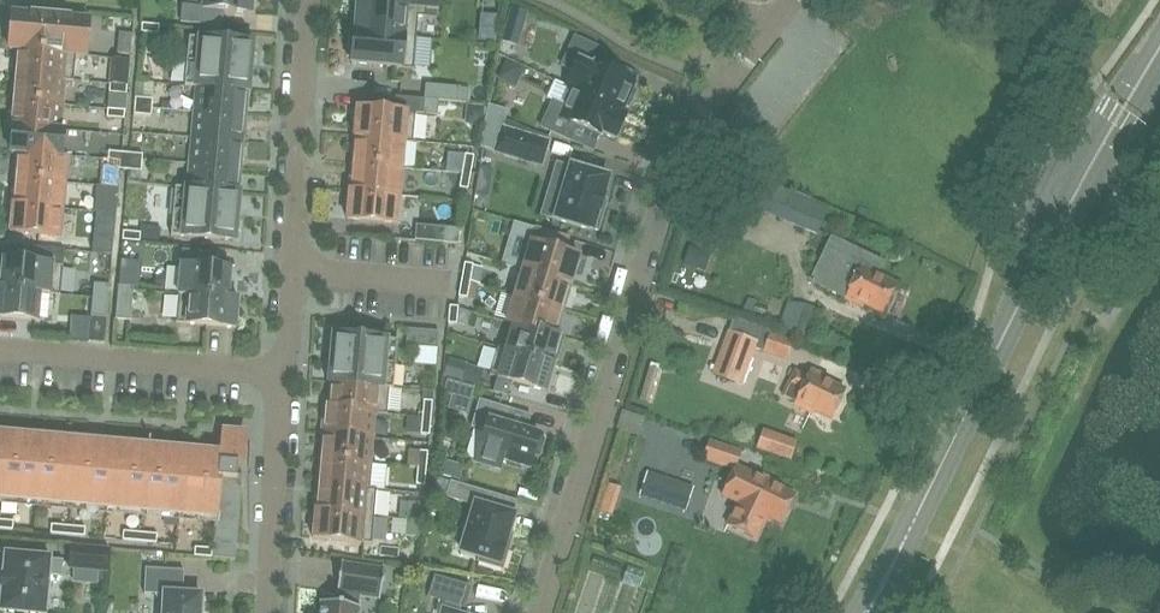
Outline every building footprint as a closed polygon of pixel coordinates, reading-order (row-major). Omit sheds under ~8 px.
[(180,22),(214,25),(215,10),(252,14),(253,0),(182,0),(180,22)] [(353,32),(416,38),(418,17),(426,17),(427,9),(438,10),(439,0),(393,0),(393,4),(356,1),(353,32)] [(508,16),(523,21),(526,12),(511,7),(508,16)] [(67,53),(85,55),(86,47),(87,47),(87,46),(86,46),(87,36),(88,37),(88,36),(87,35),(89,19),(12,12),(10,29),(10,28),(9,29),(10,30),(9,40),(8,40),(8,41),(9,41),(8,49),(16,49),(16,48),(67,53)] [(158,26),(141,24),(141,32),(157,34),(158,26)] [(416,38),(353,32),(353,38),(349,37),(347,57),(351,57),(351,64),(413,69),(416,38)] [(130,55),(132,35),(119,33),(116,54),(130,55)] [(252,70),(253,70),(253,64),(252,64),(254,43),(189,36),(185,80),(197,81),(197,85),(247,90),(247,91),(250,91),(252,70)] [(566,86),(625,113),(626,112),(621,110),(624,105),(628,107),(635,91),(631,89),(634,83),(595,65),(602,50),(574,37),(561,66),(573,71),(566,86)] [(16,48),(16,49),(14,75),(73,80),(76,54),(67,53),(16,48)] [(73,80),(14,75),(12,90),(11,90),(11,91),(12,91),(12,100),(62,105),(64,80),(73,81),(73,80)] [(110,77),(109,85),(126,86),(127,77),(110,77)] [(126,86),(109,85),(109,93),(126,94),(126,86)] [(197,85),(195,111),(245,115),(245,113),(246,113),(246,112),(245,112),(246,106),(247,106),(246,105),(247,91),(247,90),(197,85)] [(425,85),(424,99),(438,100),(457,102),(458,88),(425,85)] [(625,113),(566,86),(565,87),(571,90),(564,106),(552,101),(540,127),(568,140),(575,125),(600,136),(601,134),(614,139),(625,113)] [(151,108),(152,100),(135,98),(135,106),(151,108)] [(438,100),(424,99),(422,114),(437,115),(438,100)] [(62,105),(12,100),(11,103),(10,103),(10,104),(11,104),(9,127),(13,128),(13,126),(60,131),(60,130),(62,105)] [(507,109),(492,103),(487,117),(501,123),(507,109)] [(134,114),(151,115),(151,108),(135,106),(134,114)] [(354,136),(413,141),(415,113),(356,108),(354,133),(353,133),(353,134),(354,134),(354,136)] [(124,111),(107,109),(106,117),(123,119),(124,111)] [(195,111),(192,137),(243,141),(244,126),(245,126),(245,125),(244,125),(245,119),(246,120),(246,119),(245,118),(245,115),(195,111)] [(13,126),(13,128),(10,153),(16,154),(17,153),(61,157),(61,156),(63,130),(60,130),(60,131),(13,126)] [(550,141),(499,126),(492,153),(542,168),(550,141)] [(413,141),(354,136),(352,153),(351,153),(351,154),(352,154),(352,159),(351,159),(351,160),(352,160),(351,163),(402,168),(405,142),(412,143),(413,141)] [(192,137),(190,162),(240,167),(241,164),(242,164),(242,163),(241,163),(241,158),(242,158),(242,157),(241,157),(243,141),(192,137)] [(109,152),(108,160),(124,162),(125,154),(109,152)] [(17,153),(16,154),(14,179),(64,183),(67,156),(61,156),(61,157),(17,153)] [(124,162),(141,163),(142,155),(125,154),(124,162)] [(462,170),(471,172),(473,156),(464,155),(462,170)] [(107,168),(124,169),(124,162),(108,160),(107,168)] [(140,171),(141,163),(124,162),(124,169),(140,171)] [(240,167),(190,162),(188,188),(238,193),(238,192),(239,177),(240,177),(240,176),(239,176),(240,171),(241,171),(241,170),(240,170),(240,167)] [(402,168),(351,163),(349,190),(400,195),(402,168)] [(554,219),(591,230),(592,229),(597,230),(603,211),(599,210),(603,197),(601,196),(607,177),(570,166),(570,168),(556,163),(550,182),(564,186),(554,219)] [(471,172),(462,170),(460,188),(469,189),(471,172)] [(64,183),(14,179),(12,205),(62,209),(64,183)] [(758,211),(816,235),(828,207),(767,182),(764,189),(740,179),(729,204),(757,215),(758,211)] [(116,201),(117,188),(95,186),(94,199),(116,201)] [(238,193),(188,188),(187,192),(175,191),(171,235),(236,240),(238,220),(239,220),(239,219),(238,219),(239,214),(240,213),(239,213),(241,192),(238,192),(238,193)] [(400,195),(349,190),(349,192),(348,192),(348,193),(349,193),(346,219),(398,223),(400,195)] [(62,209),(12,205),(9,232),(60,236),(62,209)] [(459,229),(415,225),(414,240),(458,244),(459,229)] [(534,228),(522,269),(571,283),(571,282),(572,282),(572,281),(571,281),(579,256),(544,246),(548,232),(534,228)] [(139,233),(123,231),(122,240),(139,241),(139,233)] [(882,262),(839,242),(830,237),(809,281),(818,285),(845,298),(844,299),(861,307),(863,304),(882,313),(895,284),(876,276),(882,262)] [(98,238),(97,253),(111,253),(112,239),(98,238)] [(274,239),(240,240),(241,257),(275,256),(274,239)] [(0,282),(0,289),(40,292),(40,293),(59,295),(63,251),(20,247),(19,262),(2,260),(0,282)] [(228,297),(229,296),(231,269),(214,267),(215,253),(182,250),(178,293),(228,297)] [(120,262),(118,286),(132,287),(137,287),(139,263),(120,262)] [(464,264),(461,279),(469,280),(472,265),(464,264)] [(522,269),(514,295),(563,309),(564,307),(565,307),(565,306),(564,306),(565,301),(566,301),(567,300),(566,300),(571,283),(522,269)] [(469,280),(461,279),(458,296),(466,298),(469,280)] [(94,283),(91,317),(105,318),(108,285),(94,283)] [(118,286),(115,319),(129,320),(132,287),(118,286)] [(38,320),(40,293),(40,292),(0,289),(0,317),(38,320)] [(794,290),(792,316),(822,319),(824,293),(794,290)] [(228,297),(178,293),(176,321),(236,327),(237,309),(238,309),(238,308),(237,308),(238,303),(239,303),(239,302),(238,302),(238,297),(229,296),(228,297)] [(514,295),(506,321),(555,336),(555,335),(560,320),(561,320),(561,319),(560,319),(561,314),(562,314),(563,313),(562,313),(563,309),(514,295)] [(449,306),(448,324),(456,324),(458,307),(449,306)] [(497,346),(497,347),(554,364),(559,348),(560,348),(560,347),(559,347),(560,342),(562,342),(562,341),(561,341),(562,337),(555,335),(555,336),(506,321),(506,322),(513,324),(506,348),(497,346)] [(728,330),(712,374),(742,385),(758,341),(728,330)] [(430,331),(429,348),(437,348),(438,331),(430,331)] [(793,340),(769,332),(763,353),(787,360),(793,340)] [(389,386),(389,387),(392,388),(397,339),(332,333),(330,354),(329,354),(329,355),(330,355),(329,360),(328,360),(328,361),(329,361),(327,380),(330,381),(389,386)] [(554,364),(497,347),(489,374),(497,377),(493,390),(507,395),(511,381),(546,391),(553,367),(554,367),(555,366),(554,366),(554,364)] [(397,376),(411,376),(411,355),(398,355),(397,376)] [(461,379),(466,363),(448,357),(443,373),(461,379)] [(807,377),(794,371),(783,396),(795,402),(794,405),(810,412),(812,409),(831,418),(844,389),(825,380),(827,377),(810,370),(807,377)] [(389,386),(330,381),(328,397),(327,396),(327,397),(328,398),(328,403),(327,403),(327,404),(328,404),(328,406),(328,407),(374,411),(374,412),(386,413),(389,387),(389,386)] [(461,421),(469,396),(452,391),(444,416),(461,421)] [(485,431),(475,462),(499,469),(502,460),(530,468),(534,455),(539,456),(545,440),(539,438),(540,435),(506,425),(511,409),(479,399),(471,427),(485,431)] [(423,401),(422,417),(430,418),(431,402),(423,401)] [(328,407),(328,406),(324,405),(324,409),(323,409),(322,410),(323,410),(323,415),(322,415),(322,416),(323,416),(321,432),(372,437),(374,412),(374,411),(328,407)] [(430,418),(422,417),(420,434),(429,435),(430,418)] [(782,435),(762,428),(756,446),(775,453),(782,435)] [(220,455),(0,435),(0,495),(215,515),(211,549),(211,558),(234,560),(242,475),(237,475),(241,432),(222,430),(220,455)] [(372,437),(321,432),(320,448),(319,448),(320,449),(319,454),(318,454),(318,455),(319,455),(319,459),(369,463),(372,437)] [(736,466),(741,451),(709,440),(703,459),(734,469),(736,466)] [(417,467),(426,468),(427,452),(418,451),(417,467)] [(318,468),(317,484),(376,490),(376,489),(367,488),(369,463),(319,459),(319,461),(318,461),(318,462),(319,462),(318,467),(317,467),(317,468),(318,468)] [(760,476),(736,466),(734,469),(722,495),(781,523),(795,493),(775,484),(777,481),(761,474),(760,476)] [(426,468),(417,467),(416,485),(425,486),(426,468)] [(693,487),(647,472),(639,496),(685,511),(693,487)] [(493,494),(452,481),(447,497),(475,505),(461,552),(480,558),(479,561),(502,568),(508,550),(504,549),(514,515),(488,507),(493,494)] [(376,490),(317,484),(316,487),(315,487),(316,487),(316,493),(315,493),(315,494),(316,494),(314,510),(373,515),(376,490)] [(611,516),(620,489),(609,485),(600,513),(611,516)] [(414,503),(412,519),(421,520),(422,504),(414,503)] [(373,515),(314,510),(312,537),(371,542),(373,515)] [(57,513),(56,522),(91,526),(92,517),(57,513)] [(421,520),(412,519),(411,537),(420,537),(421,520)] [(13,521),(0,520),(0,528),(12,529),(13,521)] [(67,535),(68,526),(51,524),(50,533),(67,535)] [(84,536),(85,528),(68,526),(67,535),(84,536)] [(139,541),(140,533),(123,531),(122,540),(139,541)] [(156,543),(157,534),(140,533),(139,541),(156,543)] [(68,569),(106,572),(108,549),(70,545),(68,569)] [(194,547),(194,556),(211,558),(211,549),(194,547)] [(2,611),(2,610),(32,612),(45,612),(44,612),(48,574),(60,575),(62,560),(50,559),(50,557),(47,557),(7,554),(7,553),(4,553),(4,556),(5,556),(3,575),(2,575),(1,589),(2,589),(0,606),(0,611),(2,611)] [(321,600),(319,612),(358,612),(359,606),(358,606),(359,595),(380,598),(384,568),(341,562),(337,592),(341,592),(340,603),(321,600)] [(200,594),(182,593),(183,571),(145,569),(144,593),(163,594),(162,612),(199,612),(200,594)] [(481,576),(479,588),(503,592),(505,579),(481,576)] [(462,606),(465,607),(470,587),(436,577),(430,596),(447,601),(445,610),(443,609),(443,611),(443,612),(460,612),(462,606)]
